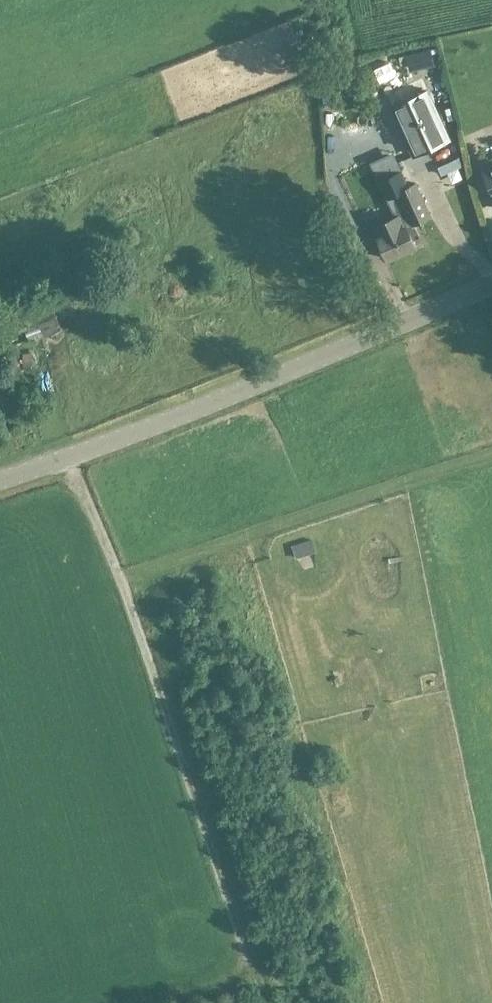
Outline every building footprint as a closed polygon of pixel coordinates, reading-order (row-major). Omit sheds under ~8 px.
[(407,55),(410,68),(434,62),(431,49),(407,55)] [(450,139),(428,91),(393,107),(414,155),(450,139)] [(438,167),(442,174),(459,166),(455,159),(438,167)] [(482,166),(491,190),(491,161),(482,166)] [(391,176),(380,181),(396,217),(374,227),(380,242),(377,243),(383,257),(386,256),(388,259),(423,243),(414,224),(431,216),(416,184),(399,192),(396,186),(391,176)] [(22,327),(29,343),(62,329),(56,314),(22,327)]
